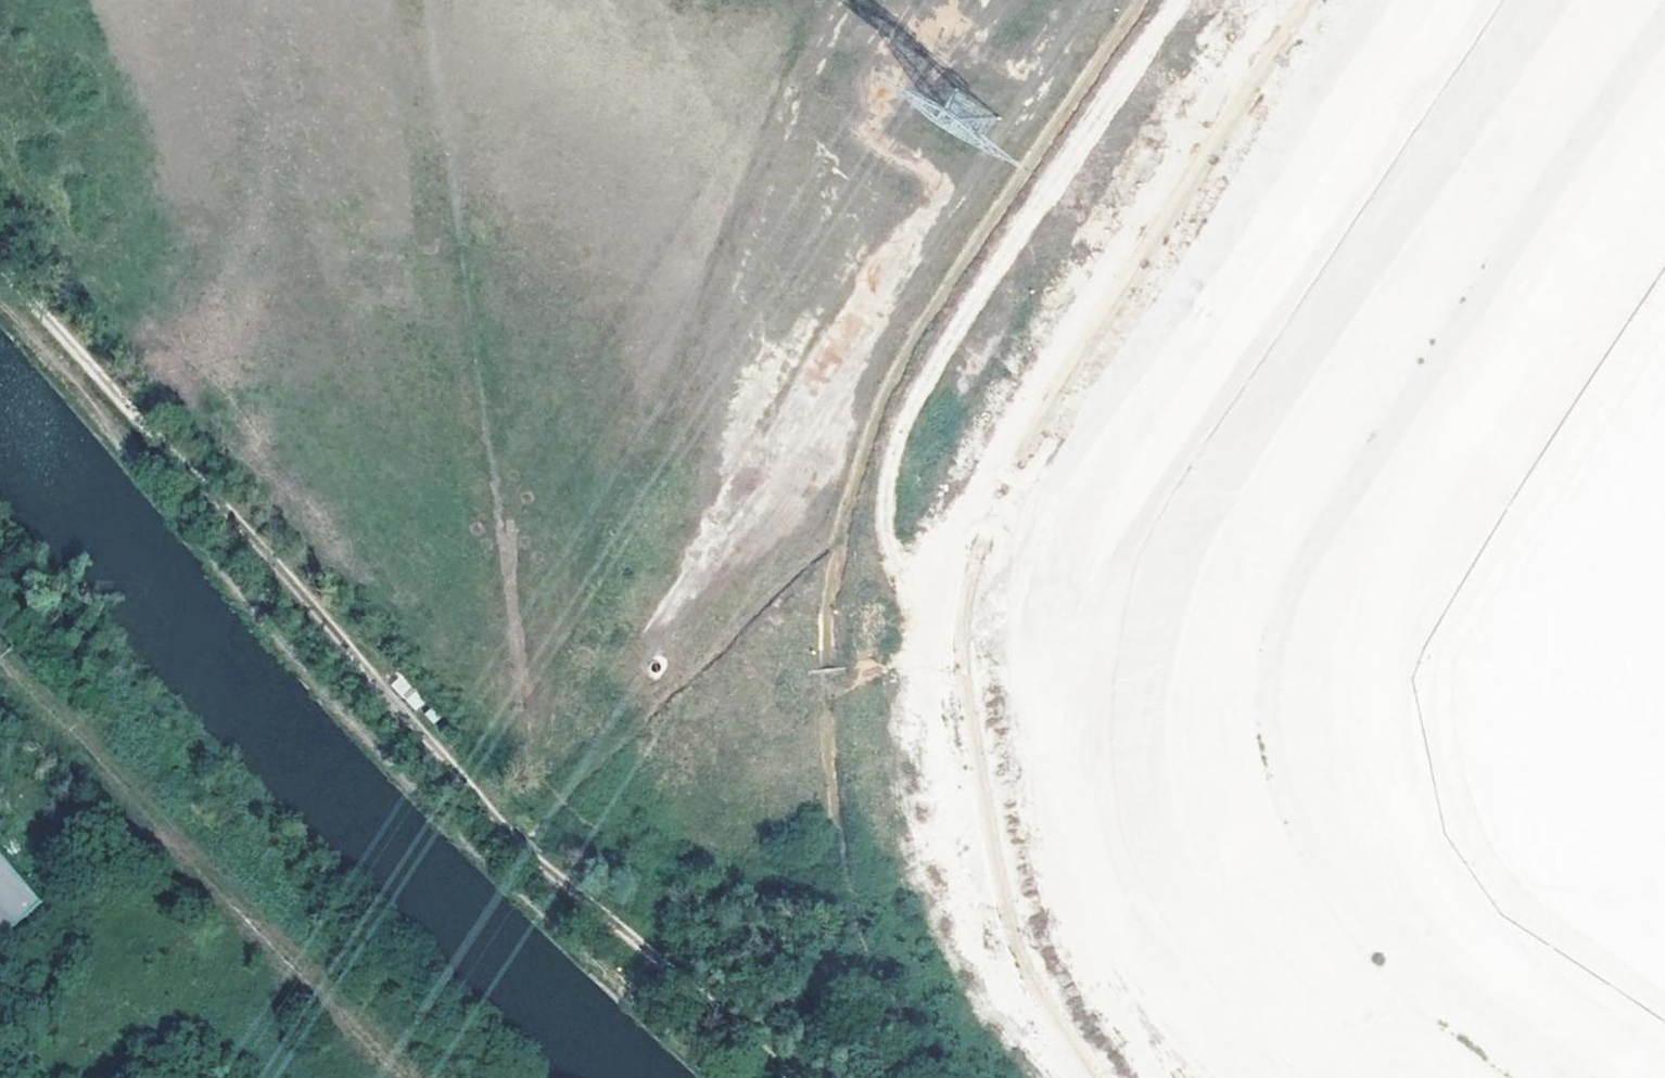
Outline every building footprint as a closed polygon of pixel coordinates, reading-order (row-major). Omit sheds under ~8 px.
[(400,675),(390,685),(415,710),(425,700),(400,675)] [(43,902),(0,855),(0,942),(43,902)]
